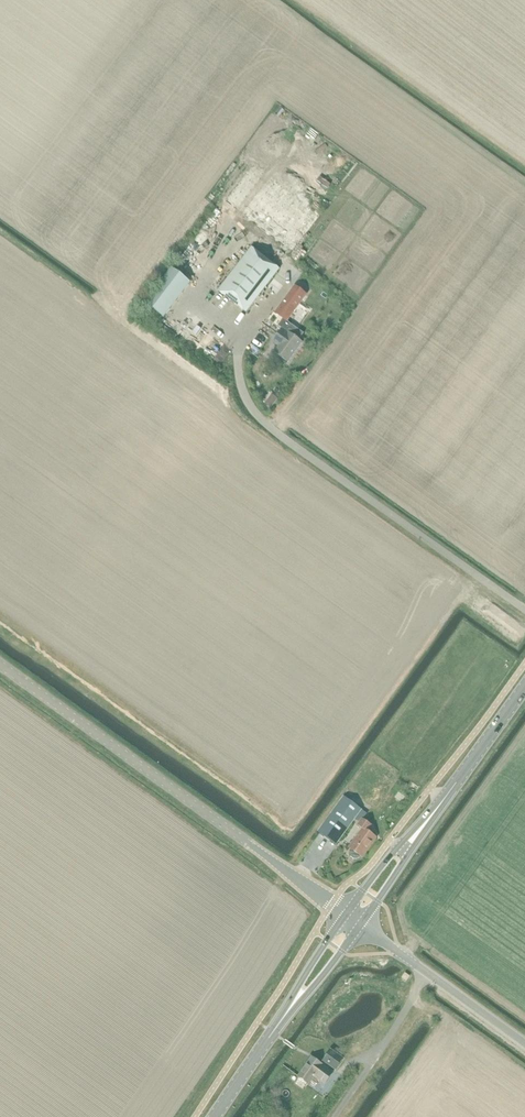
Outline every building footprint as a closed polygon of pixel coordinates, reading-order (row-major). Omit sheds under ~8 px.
[(246,166),(219,201),(284,251),(311,216),(246,166)] [(252,248),(218,292),(246,313),(280,270),(278,269),(284,262),(276,256),(271,263),(252,248)] [(145,304),(164,317),(190,283),(172,269),(145,304)] [(280,346),(274,354),(288,363),(302,344),(298,341),(303,334),(286,322),(305,295),(293,287),(274,314),(282,320),(278,326),(282,330),(274,341),(280,346)] [(272,396),(266,404),(271,408),(277,400),(272,396)] [(398,791),(394,797),(402,802),(406,797),(398,791)] [(344,797),(318,832),(336,845),(362,810),(344,797)] [(350,851),(350,854),(351,857),(354,859),(357,860),(360,858),(361,857),(362,858),(376,838),(367,832),(371,826),(362,819),(358,825),(364,830),(350,849),(351,850),(350,851)] [(407,973),(402,978),(407,982),(412,976),(407,973)] [(332,1050),(324,1061),(336,1070),(344,1060),(332,1050)] [(309,1065),(300,1078),(309,1084),(315,1075),(321,1079),(320,1080),(325,1084),(328,1081),(333,1073),(311,1057),(307,1063),(309,1065)]
